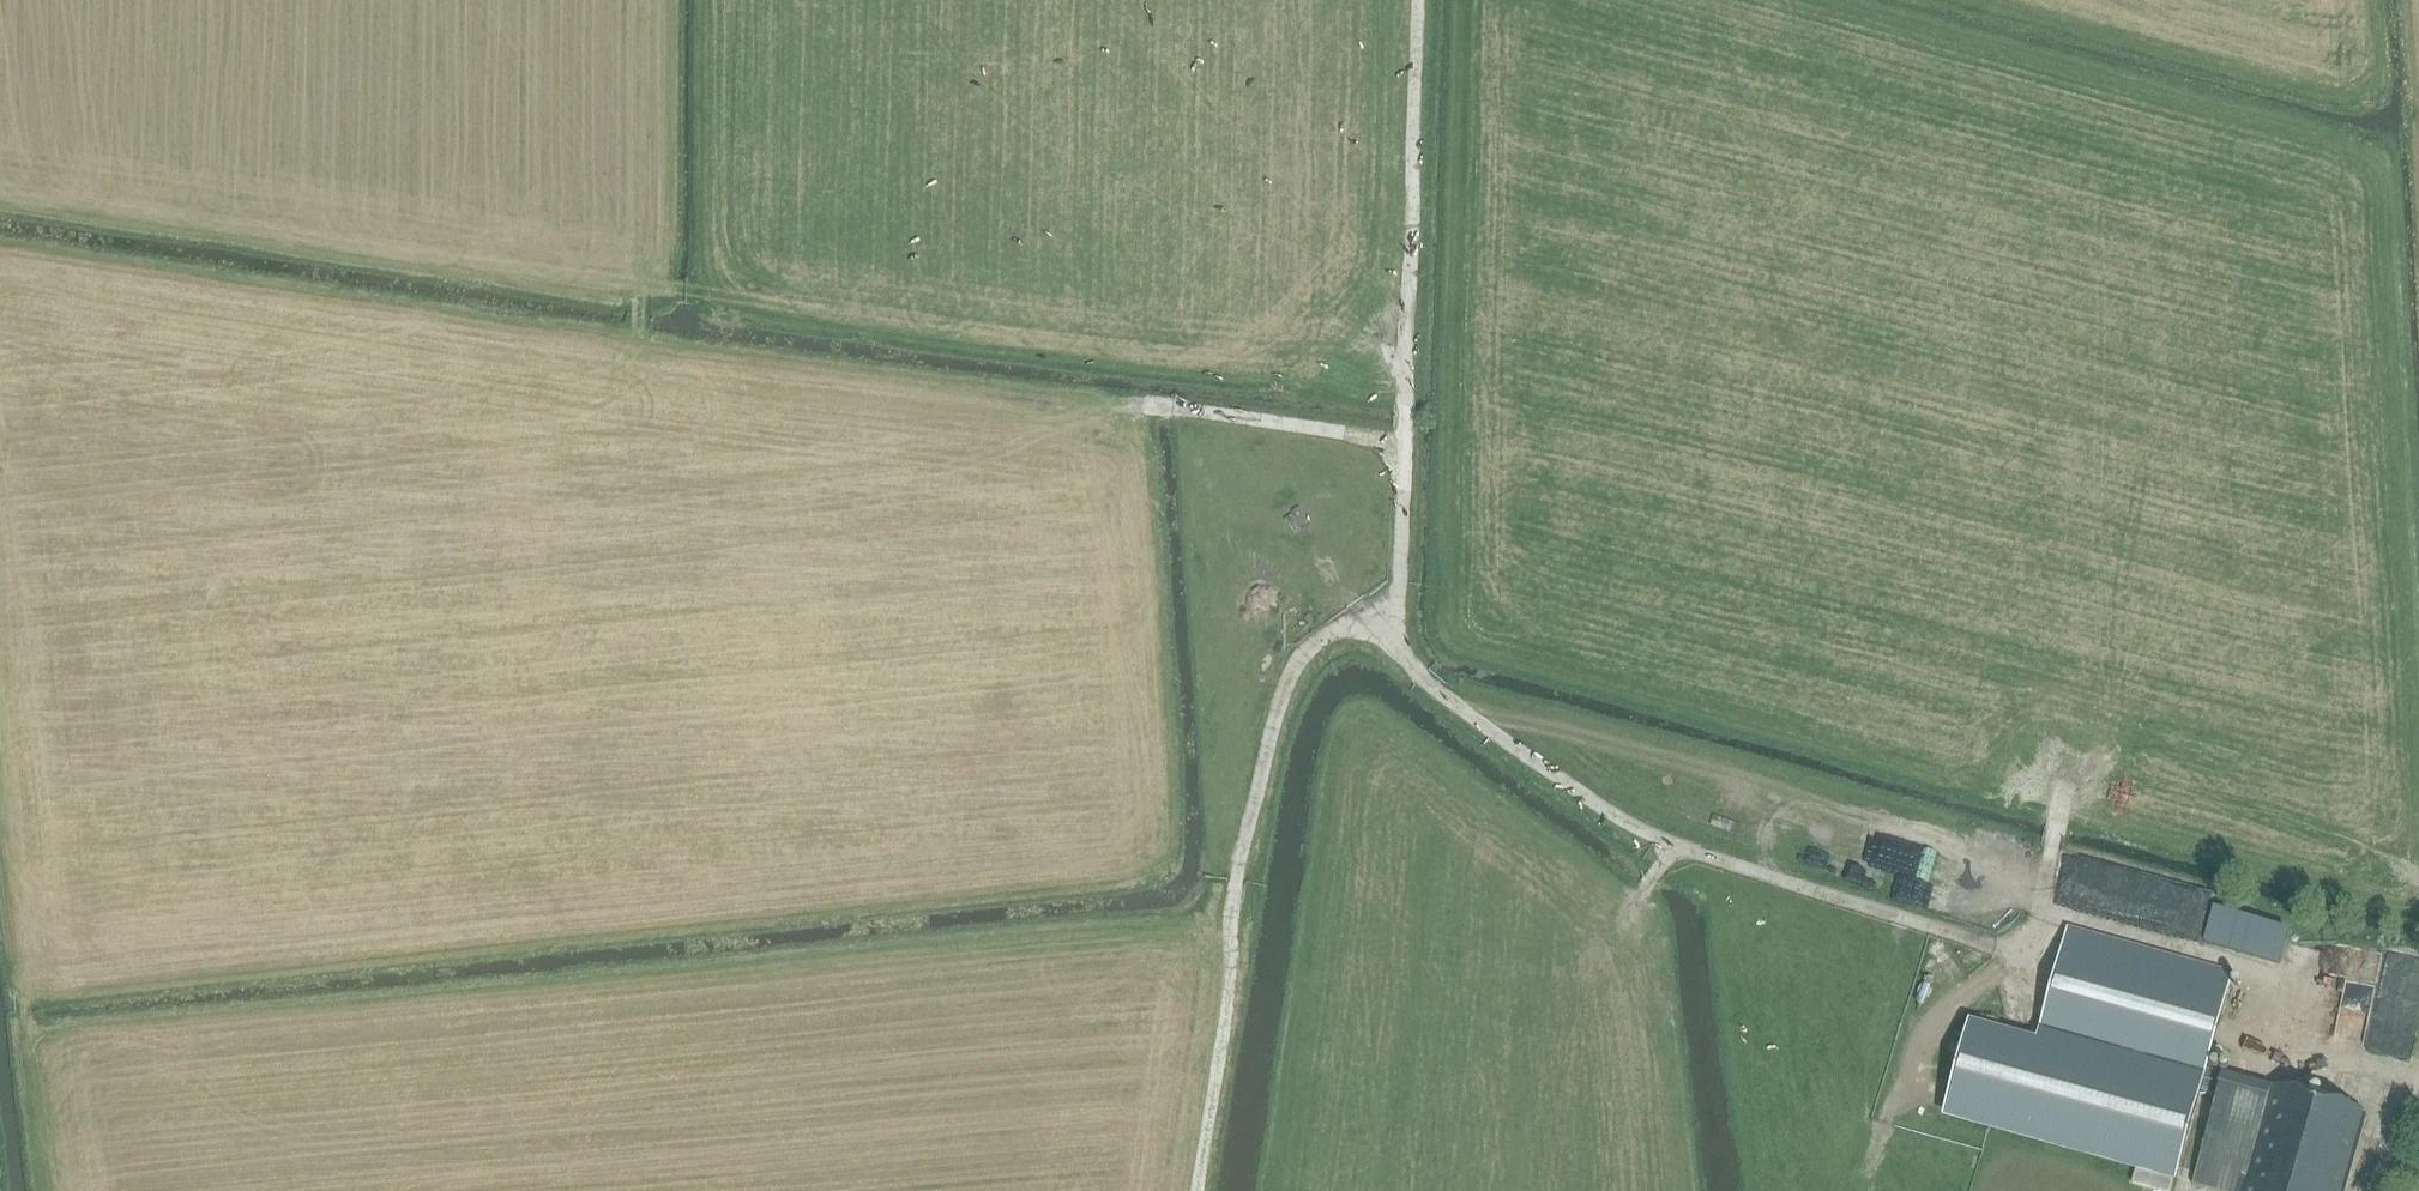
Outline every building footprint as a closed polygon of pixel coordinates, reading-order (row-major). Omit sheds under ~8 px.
[(2289,931),(2212,908),(2202,943),(2279,965),(2289,931)] [(2237,971),(2074,924),(2041,1039),(1972,1019),(1948,1102),(2179,1170),(2204,1084),(2221,1089),(2193,1185),(2215,1190),(2345,1190),(2368,1111),(2210,1065),(2237,971)]
